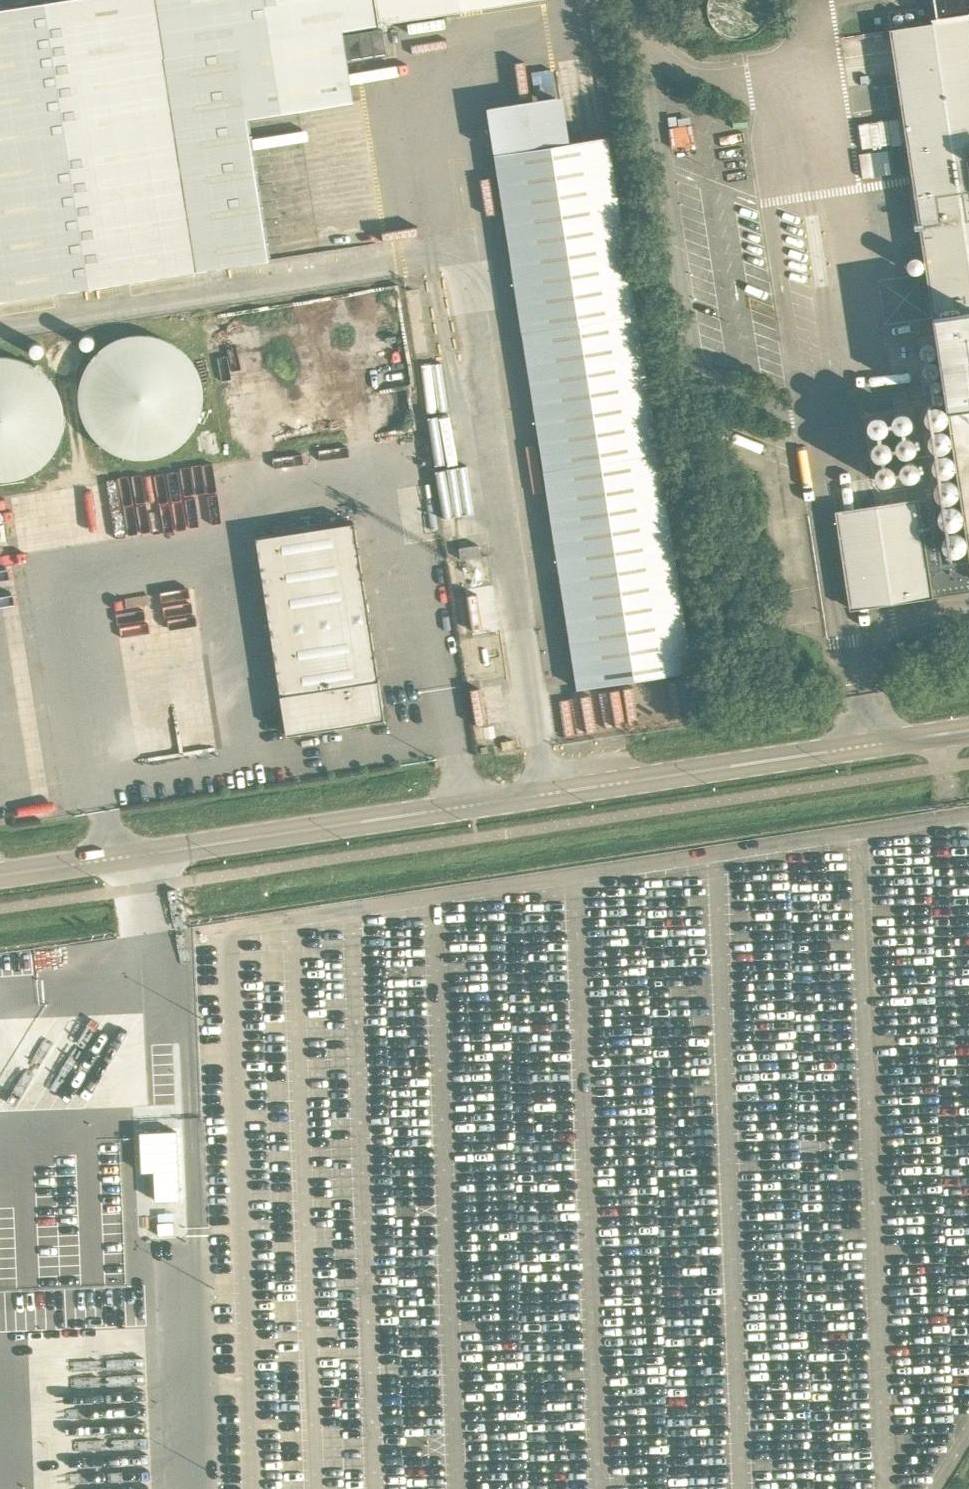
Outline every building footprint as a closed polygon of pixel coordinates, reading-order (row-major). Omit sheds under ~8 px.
[(343,30),(379,24),(380,26),(380,24),(532,0),(61,0),(0,9),(0,301),(269,260),(246,117),(235,47),(343,30)] [(770,8),(769,3),(768,0),(709,0),(708,3),(708,8),(708,13),(709,18),(712,23),(714,27),(718,31),(722,34),(726,36),(731,38),(736,39),(741,39),(746,38),(751,36),(756,34),(760,31),(763,27),(766,23),(768,18),(769,13),(770,8)] [(939,18),(935,19),(936,24),(893,30),(968,537),(968,0),(936,0),(939,18)] [(235,47),(246,117),(354,100),(343,30),(235,47)] [(902,119),(859,121),(860,146),(903,144),(902,119)] [(496,155),(579,689),(691,672),(608,137),(496,155)] [(863,176),(896,172),(894,147),(860,151),(863,176)] [(148,335),(141,335),(134,335),(127,336),(121,338),(114,341),(108,344),(103,348),(97,353),(93,358),(89,364),(85,370),(83,376),(81,383),(80,390),(79,397),(80,404),(81,411),(83,417),(85,424),(89,430),(93,435),(97,441),(103,445),(108,449),(114,453),(121,455),(127,457),(134,458),(141,459),(148,458),(155,457),(162,455),(168,453),(174,449),(180,445),(185,441),(190,435),(194,430),(197,424),(200,417),(202,411),(203,404),(203,397),(203,390),(202,383),(200,376),(197,370),(194,364),(190,358),(185,353),(180,348),(174,344),(168,341),(162,338),(155,336),(148,335)] [(2,357),(0,357),(0,481),(2,481),(9,481),(16,480),(23,478),(29,475),(35,472),(41,468),(46,463),(51,458),(55,452),(58,446),(61,440),(63,433),(64,426),(64,419),(64,412),(63,405),(61,399),(58,392),(55,386),(51,380),(46,375),(41,371),(35,367),(29,363),(23,361),(16,359),(9,358),(2,357)] [(918,498),(878,504),(893,603),(968,592),(968,561),(943,564),(933,496),(918,498)] [(798,515),(772,519),(774,530),(800,526),(798,515)] [(354,522),(256,537),(287,735),(385,720),(354,522)] [(803,540),(777,541),(778,556),(785,556),(785,571),(804,570),(803,540)] [(479,545),(459,548),(461,560),(481,557),(479,545)]
